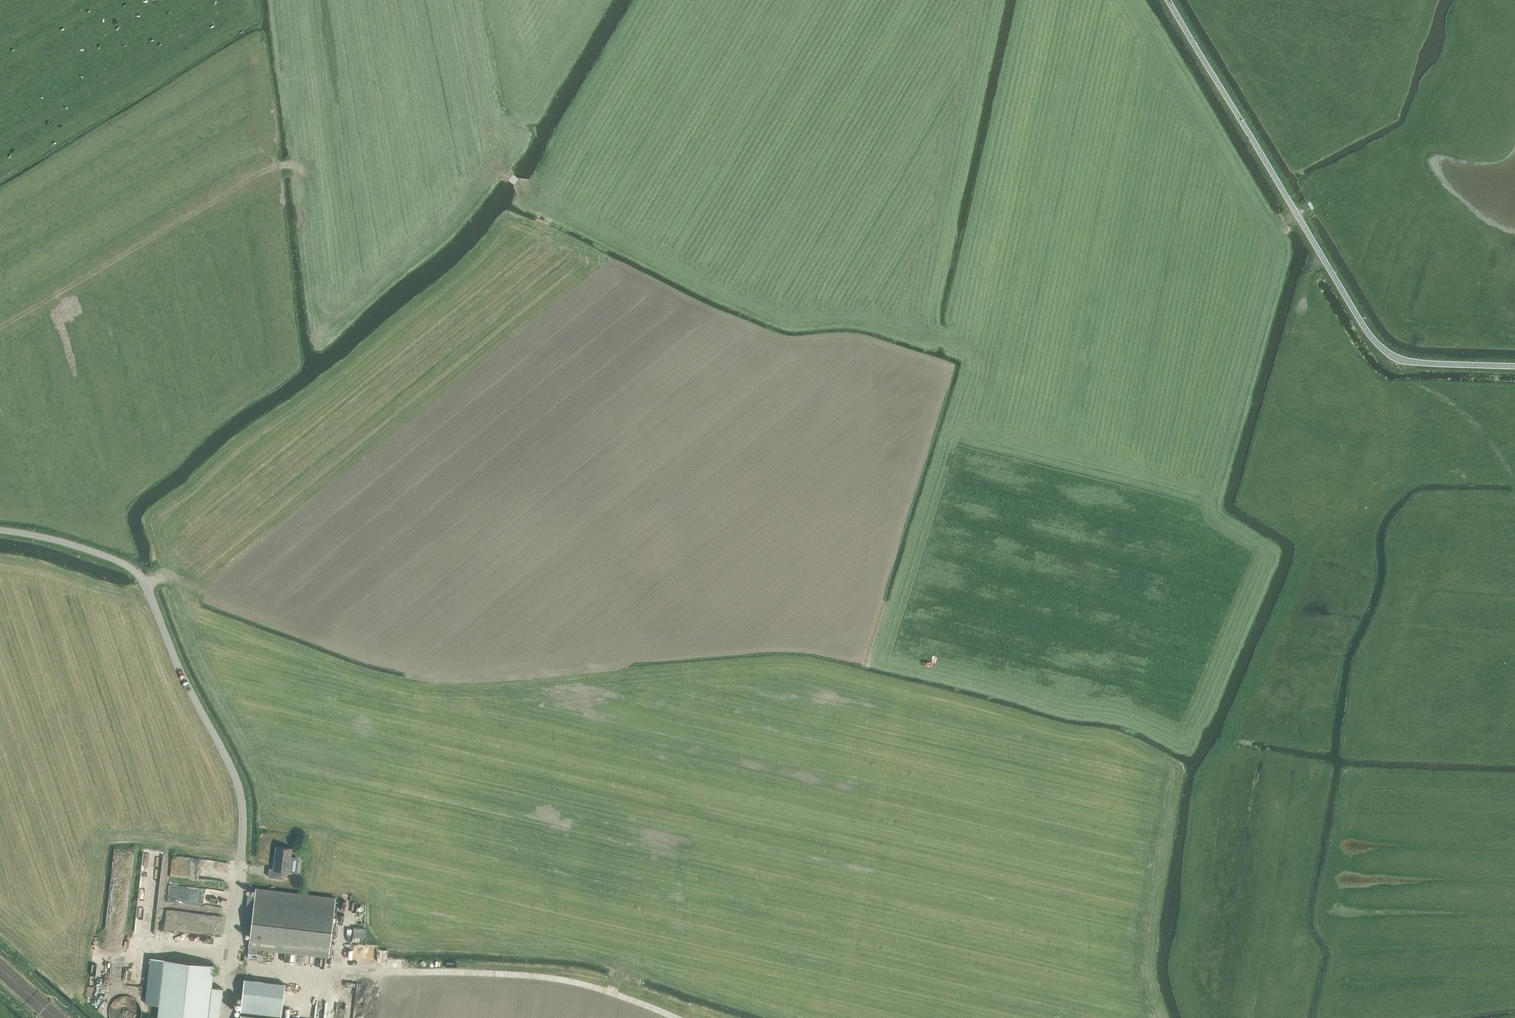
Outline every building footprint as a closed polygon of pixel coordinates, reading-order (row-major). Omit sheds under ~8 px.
[(298,858),(290,857),(291,848),(276,846),(274,868),(270,868),(269,876),(283,878),(284,870),(288,871),(296,872),(298,858)] [(328,955),(329,947),(334,903),(254,894),(248,951),(257,952),(258,947),(328,955)] [(166,928),(220,933),(222,914),(167,910),(166,928)] [(223,990),(211,989),(213,964),(214,963),(165,957),(159,1005),(157,1017),(219,1017),(223,990)] [(280,1017),(284,983),(244,979),(240,1013),(280,1017)] [(139,1007),(139,1004),(138,1001),(137,999),(135,997),(134,996),(131,994),(129,993),(127,993),(124,993),(122,994),(120,994),(117,996),(115,998),(114,1000),(113,1003),(112,1006),(112,1009),(113,1011),(114,1014),(116,1016),(118,1017),(119,1017),(133,1017),(135,1017),(137,1015),(138,1012),(139,1009),(139,1007)]
